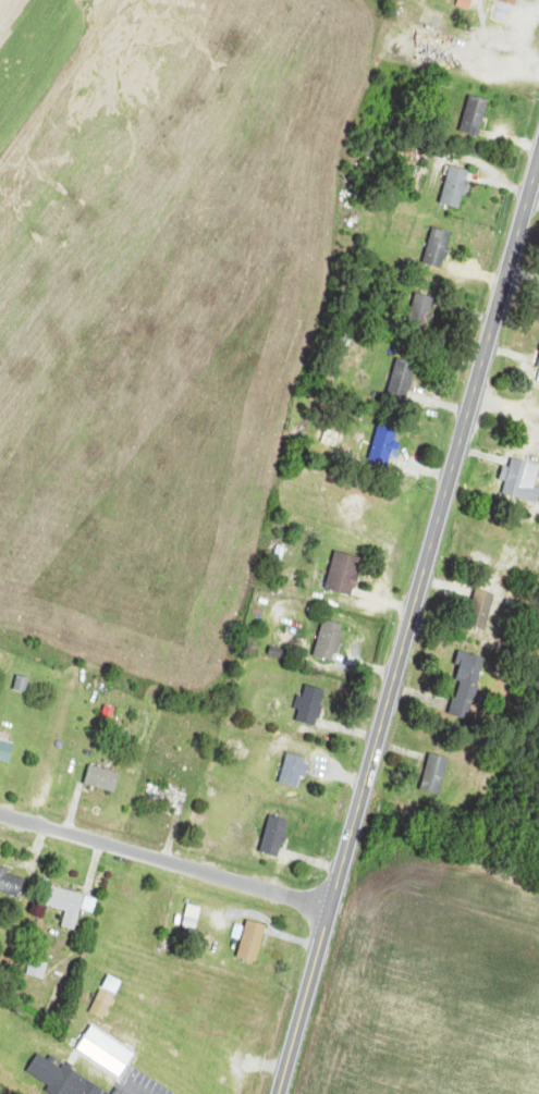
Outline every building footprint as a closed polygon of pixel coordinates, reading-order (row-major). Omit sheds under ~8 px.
[(491,102),(472,96),(462,132),(480,138),(491,102)] [(471,171),(450,168),(444,207),(464,210),(471,171)] [(453,233),(433,229),(425,266),(446,270),(453,233)] [(392,455),(398,430),(382,426),(376,451),(392,455)] [(532,503),(538,478),(538,465),(514,459),(504,496),(532,503)] [(364,560),(337,552),(326,588),(354,596),(364,560)] [(485,632),(499,596),(479,588),(465,624),(485,632)] [(336,662),(347,625),(325,619),(315,655),(336,662)] [(470,714),(480,653),(462,650),(452,711),(470,714)] [(298,722),(319,725),(325,688),(303,685),(298,722)] [(15,743),(0,739),(0,760),(10,763),(15,743)] [(310,759),(288,752),(280,782),(301,788),(310,759)] [(421,791),(441,796),(450,758),(431,753),(421,791)] [(121,773),(90,765),(85,784),(115,792),(121,773)] [(146,802),(179,810),(184,791),(150,782),(146,802)] [(289,819),(270,815),(262,853),(282,857),(289,819)] [(0,868),(0,892),(21,899),(28,877),(0,868)] [(53,887),(48,906),(67,911),(63,927),(78,931),(87,896),(53,887)] [(184,924),(196,928),(202,909),(190,905),(184,924)] [(239,958),(258,963),(268,925),(249,920),(239,958)] [(45,978),(48,962),(32,959),(29,975),(45,978)] [(39,1054),(26,1077),(55,1093),(107,1093),(39,1054)]
